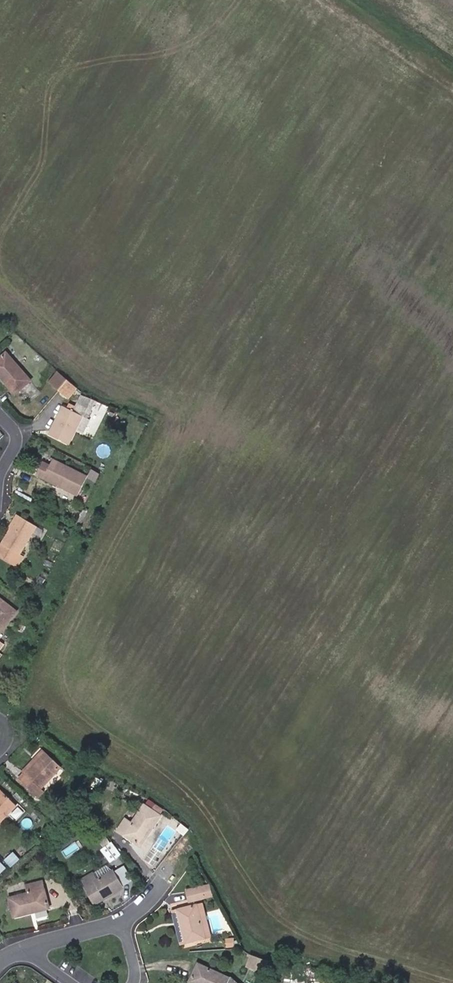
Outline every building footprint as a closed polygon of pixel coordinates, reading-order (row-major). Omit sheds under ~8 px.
[(5,352),(0,356),(0,373),(1,374),(0,375),(0,377),(16,394),(31,381),(5,352)] [(51,384),(60,372),(58,370),(49,382),(51,384)] [(58,390),(68,378),(60,372),(51,384),(58,390)] [(65,396),(75,385),(68,378),(58,390),(65,396)] [(67,397),(77,386),(75,385),(65,396),(67,397)] [(64,404),(49,434),(69,444),(76,430),(83,434),(90,419),(88,418),(97,401),(82,394),(76,406),(70,403),(68,407),(64,404)] [(77,496),(87,476),(53,459),(50,465),(43,461),(36,475),(77,496)] [(91,468),(87,476),(95,480),(99,473),(91,468)] [(2,543),(0,546),(0,553),(20,565),(25,557),(19,554),(36,526),(19,516),(2,543)] [(40,576),(36,582),(41,585),(45,579),(40,576)] [(0,598),(0,634),(17,611),(0,598)] [(21,770),(24,774),(45,752),(41,749),(21,770)] [(24,774),(19,779),(39,798),(44,792),(40,788),(61,767),(45,752),(24,774)] [(0,791),(0,821),(16,805),(1,790),(0,791)] [(16,791),(12,795),(19,802),(24,798),(16,791)] [(16,818),(25,811),(20,805),(11,813),(16,818)] [(159,816),(144,805),(132,823),(126,818),(118,830),(140,844),(159,816)] [(112,861),(121,854),(112,842),(103,849),(112,861)] [(4,860),(11,867),(19,859),(12,851),(4,860)] [(81,879),(95,902),(122,887),(112,870),(97,879),(92,873),(81,879)] [(42,881),(26,885),(28,892),(9,898),(14,916),(48,907),(42,881)] [(211,895),(208,885),(201,887),(203,897),(211,895)] [(201,887),(188,890),(190,900),(203,897),(201,887)] [(211,935),(202,903),(196,905),(204,937),(211,935)] [(196,905),(177,910),(185,942),(204,937),(196,905)] [(185,942),(177,910),(172,911),(181,943),(185,942)] [(254,968),(258,956),(251,954),(247,965),(254,968)] [(254,968),(264,971),(268,960),(258,956),(254,968)] [(197,963),(189,981),(194,982),(236,982),(230,978),(197,963)]
